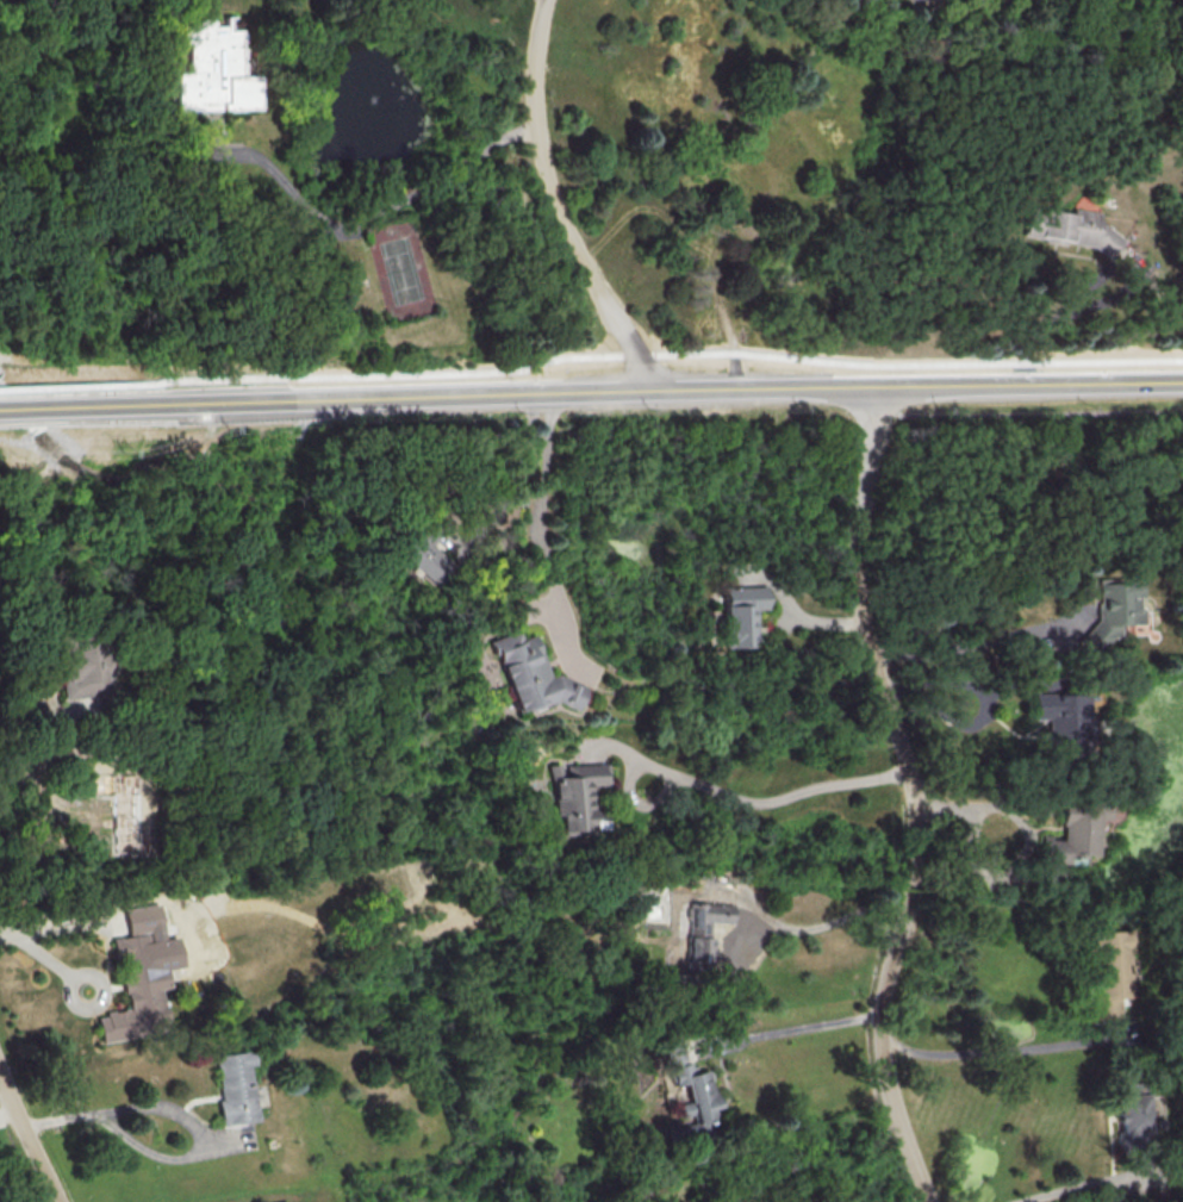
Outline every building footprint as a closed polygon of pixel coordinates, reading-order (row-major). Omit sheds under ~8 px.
[(173,111),(257,108),(256,75),(241,75),(239,29),(226,30),(225,16),(221,16),(221,25),(209,26),(209,20),(175,21),(176,43),(184,42),(185,72),(172,73),(173,111)] [(1025,237),(1116,251),(1120,231),(1098,228),(1101,212),(1072,207),(1072,212),(1030,206),(1025,237)] [(427,586),(448,563),(412,529),(391,552),(427,586)] [(1142,580),(1098,579),(1098,617),(1077,643),(1095,657),(1114,635),(1119,635),(1119,624),(1142,624),(1142,612),(1137,607),(1137,599),(1142,593),(1142,580)] [(720,587),(722,647),(756,646),(755,609),(766,609),(765,586),(720,587)] [(582,687),(550,673),(543,675),(531,633),(516,638),(513,629),(481,639),(485,653),(491,655),(508,712),(520,708),(524,710),(553,701),(571,710),(582,687)] [(64,697),(104,690),(95,640),(55,647),(60,670),(59,671),(64,697)] [(1086,692),(1056,692),(1056,684),(1033,684),(1033,718),(1048,718),(1047,742),(1086,742),(1086,692)] [(552,831),(586,830),(585,786),(605,785),(604,763),(544,764),(545,812),(552,812),(552,831)] [(114,779),(116,853),(147,852),(147,831),(140,831),(139,773),(125,774),(125,779),(114,779)] [(1095,820),(1119,821),(1120,806),(1062,803),(1060,836),(1039,835),(1037,863),(1066,864),(1066,855),(1093,857),(1095,820)] [(732,904),(687,902),(685,971),(701,971),(701,961),(710,961),(711,922),(732,922),(732,904)] [(125,1009),(95,1014),(99,1040),(168,1029),(162,989),(169,988),(166,968),(181,966),(177,936),(164,938),(159,903),(125,908),(129,935),(114,937),(125,1009)] [(668,1085),(682,1083),(686,1101),(676,1103),(678,1117),(690,1114),(692,1123),(713,1119),(711,1108),(715,1107),(707,1068),(685,1072),(679,1042),(660,1045),(668,1085)] [(255,1120),(247,1064),(253,1063),(251,1050),(212,1055),(221,1125),(255,1120)] [(1147,1137),(1146,1093),(1134,1093),(1134,1084),(1116,1084),(1116,1138),(1147,1137)]
